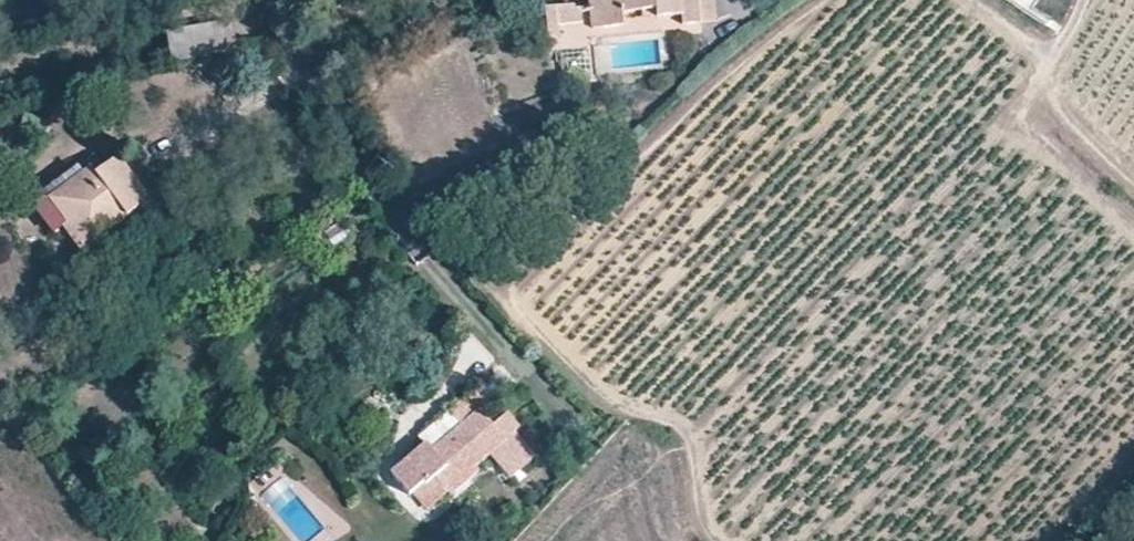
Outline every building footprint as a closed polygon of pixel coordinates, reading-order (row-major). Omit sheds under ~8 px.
[(591,30),(621,28),(620,15),(655,12),(655,19),(682,17),(683,25),(714,22),(712,0),(589,0),(591,30)] [(575,7),(556,9),(557,26),(576,24),(575,7)] [(556,9),(545,10),(548,41),(558,39),(557,26),(556,9)] [(620,15),(621,28),(656,24),(655,19),(655,12),(620,15)] [(229,22),(166,35),(172,64),(234,50),(229,22)] [(586,48),(553,50),(556,85),(589,81),(586,48)] [(147,201),(134,184),(106,147),(38,197),(62,227),(81,252),(147,201)] [(38,197),(28,204),(52,235),(62,227),(38,197)] [(349,235),(342,225),(326,237),(333,246),(349,235)] [(491,405),(476,389),(449,412),(461,426),(433,450),(425,443),(390,473),(409,496),(412,493),(432,476),(446,492),(450,496),(480,472),(483,475),(496,464),(509,479),(535,457),(513,433),(504,441),(481,413),(491,405)] [(426,509),(446,492),(432,476),(412,493),(426,509)]
